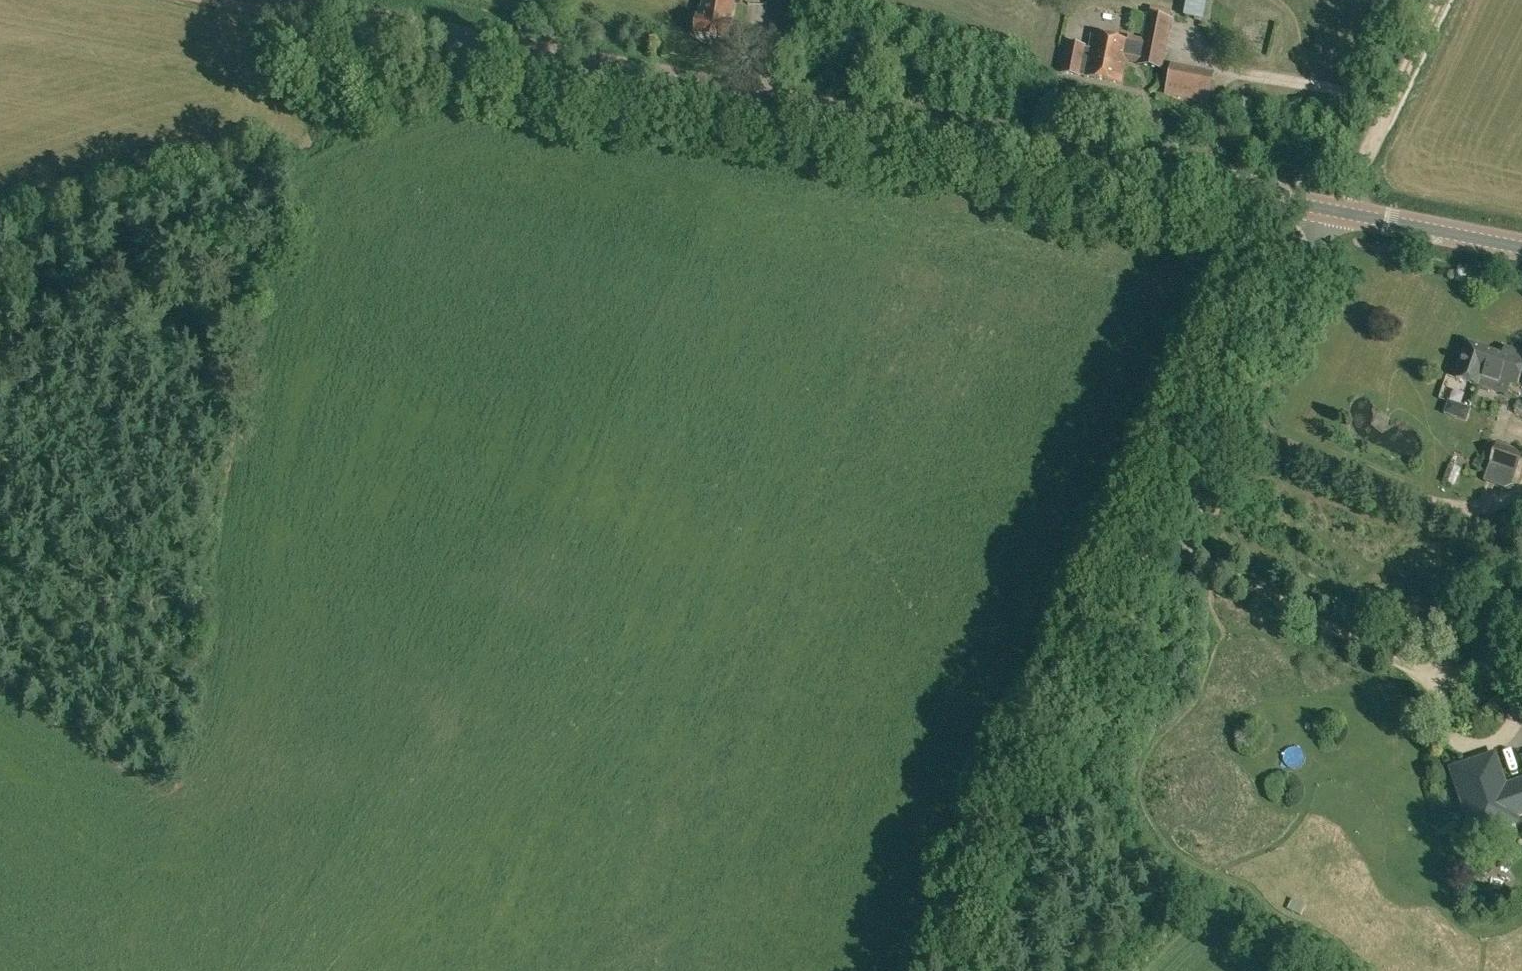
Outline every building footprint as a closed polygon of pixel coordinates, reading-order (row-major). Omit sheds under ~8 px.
[(697,33),(707,35),(706,38),(717,39),(717,36),(729,38),(735,0),(702,0),(697,33)] [(1185,15),(1204,19),(1207,0),(1188,0),(1185,15)] [(1085,76),(1122,83),(1127,56),(1139,58),(1138,64),(1162,68),(1166,47),(1172,18),(1148,13),(1142,44),(1130,42),(1130,40),(1093,33),(1090,47),(1068,43),(1062,72),(1081,76),(1081,75),(1085,75),(1085,76)] [(1167,94),(1208,102),(1212,78),(1171,70),(1167,94)] [(1507,394),(1511,382),(1518,385),(1521,373),(1521,352),(1511,348),(1508,357),(1468,344),(1457,379),(1478,387),(1479,385),(1507,394)] [(1510,489),(1517,470),(1521,456),(1521,450),(1498,442),(1491,461),(1484,481),(1510,489)] [(1474,839),(1521,823),(1519,817),(1521,816),(1521,777),(1508,782),(1496,750),(1449,767),(1474,839)]
